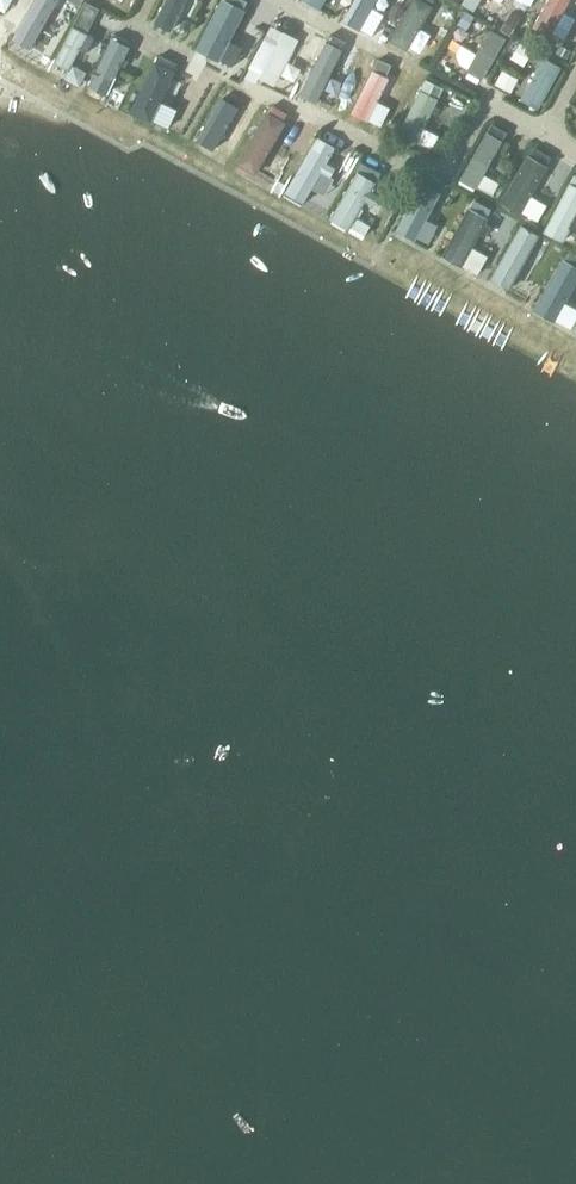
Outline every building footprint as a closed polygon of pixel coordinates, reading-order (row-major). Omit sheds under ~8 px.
[(12,39),(30,49),(58,0),(34,0),(12,39)] [(81,16),(96,25),(108,5),(99,0),(90,0),(81,16)] [(156,24),(172,32),(188,0),(167,0),(156,24)] [(346,13),(361,22),(373,0),(354,0),(346,13)] [(407,51),(432,6),(431,6),(421,0),(412,0),(389,41),(407,51)] [(550,37),(570,0),(547,0),(533,27),(550,37)] [(512,21),(525,26),(532,9),(519,4),(512,21)] [(205,53),(236,63),(242,45),(230,41),(239,11),(220,5),(205,53)] [(459,25),(467,30),(475,17),(466,12),(459,25)] [(273,19),(255,68),(293,81),(311,32),(273,19)] [(86,53),(94,38),(73,27),(54,63),(69,70),(79,50),(86,53)] [(506,38),(491,29),(466,71),(482,80),(506,38)] [(88,87),(106,96),(130,47),(129,46),(131,43),(114,35),(112,38),(88,87)] [(312,101),(326,74),(328,68),(337,52),(336,51),(340,43),(327,36),(323,45),(322,44),(297,93),(312,101)] [(130,113),(151,123),(152,121),(161,103),(176,70),(174,70),(177,64),(159,55),(157,61),(154,60),(130,113)] [(517,83),(532,65),(521,55),(505,73),(517,83)] [(374,68),(387,74),(391,66),(379,59),(374,68)] [(544,59),(521,100),(539,110),(562,68),(544,59)] [(353,111),(369,118),(387,79),(372,72),(353,111)] [(401,134),(418,142),(443,90),(426,81),(401,134)] [(243,101),(227,92),(223,99),(238,108),(243,101)] [(165,96),(156,116),(174,124),(183,103),(165,96)] [(208,149),(233,107),(218,98),(193,140),(208,149)] [(288,113),(273,104),(269,113),(267,111),(236,164),(255,175),(286,123),(283,121),(288,113)] [(471,173),(491,181),(510,131),(490,123),(471,173)] [(303,203),(304,203),(322,172),(330,177),(336,168),(328,162),(336,147),(317,136),(285,192),(286,193),(284,196),(301,205),(303,203)] [(501,203),(521,214),(548,166),(547,165),(551,157),(534,148),(530,156),(528,155),(501,203)] [(355,172),(358,174),(332,217),(350,228),(365,201),(374,206),(380,197),(371,192),(381,174),(361,162),(355,172)] [(427,174),(397,231),(415,241),(446,184),(427,174)] [(564,242),(570,229),(568,228),(575,213),(575,175),(575,174),(544,232),(564,242)] [(491,210),(474,201),(444,256),(462,266),(480,234),(486,237),(491,228),(485,224),(487,219),(486,219),(491,210)] [(541,235),(521,224),(490,279),(509,290),(541,235)] [(553,311),(575,269),(575,254),(569,250),(540,303),(553,311)] [(561,309),(575,318),(575,297),(571,293),(561,309)]
